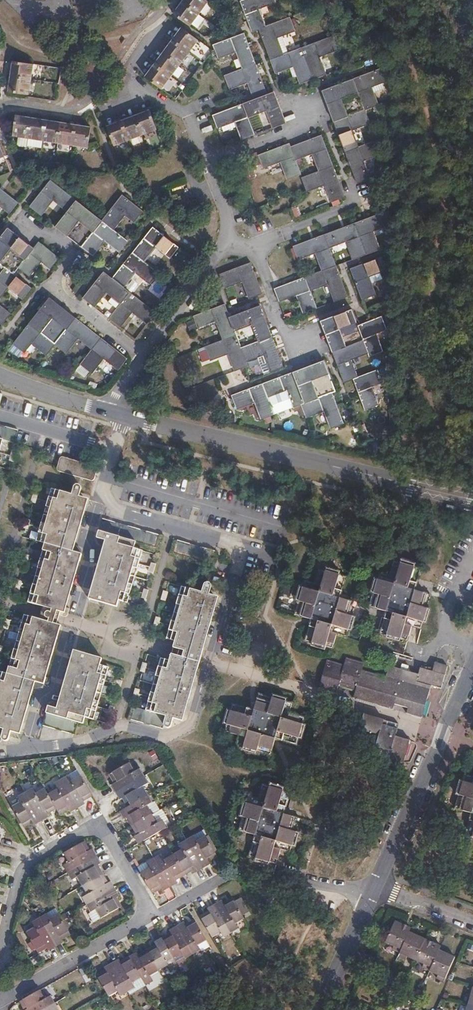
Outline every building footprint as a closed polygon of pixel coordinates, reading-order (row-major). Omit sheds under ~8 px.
[(182,2),(199,14),(208,1),(206,0),(183,0),(182,2)] [(259,30),(266,27),(259,9),(276,3),(275,0),(242,0),(240,1),(252,32),(259,30)] [(199,14),(182,2),(173,14),(190,26),(191,23),(198,14),(199,14)] [(198,14),(191,23),(198,28),(205,19),(198,14)] [(266,27),(259,30),(271,61),(284,56),(278,38),(295,32),(292,25),(291,20),(290,18),(266,27)] [(182,28),(172,40),(176,43),(186,31),(182,28)] [(186,31),(176,43),(189,53),(198,40),(186,31)] [(238,52),(244,69),(256,64),(244,33),(213,44),(218,58),(238,52)] [(302,49),(313,79),(324,75),(318,57),(338,50),(333,36),(302,49)] [(172,40),(163,52),(167,55),(176,43),(172,40)] [(176,43),(167,55),(180,65),(189,53),(176,43)] [(284,56),(271,61),(276,73),(294,67),(301,84),(313,79),(302,49),(284,56)] [(163,52),(154,64),(158,67),(167,55),(163,52)] [(167,55),(158,67),(171,77),(180,65),(167,55)] [(12,61),(10,76),(30,79),(31,77),(33,64),(12,61)] [(158,67),(154,64),(145,76),(149,79),(158,67)] [(256,64),(244,69),(224,75),(230,90),(249,83),(255,99),(243,103),(255,135),(272,128),(260,97),(267,94),(260,76),(256,64)] [(158,67),(149,79),(162,89),(171,77),(158,67)] [(384,67),(353,79),(364,109),(373,106),(378,104),(374,94),(372,87),(383,83),(389,81),(384,67)] [(30,79),(10,76),(8,91),(28,95),(30,79)] [(353,79),(336,85),(347,116),(364,109),(353,79)] [(385,90),(383,83),(372,87),(374,94),(385,90)] [(347,116),(336,85),(322,91),(333,121),(347,116)] [(274,92),(267,94),(260,97),(272,128),(286,123),(274,92)] [(255,135),(243,103),(212,114),(218,129),(222,127),(235,122),(236,127),(241,140),(255,135)] [(347,116),(333,121),(338,133),(345,152),(359,147),(352,130),(369,123),(364,109),(347,116)] [(150,110),(135,115),(137,120),(152,115),(150,110)] [(28,138),(31,118),(16,115),(12,135),(28,138)] [(135,115),(121,121),(123,126),(130,123),(137,120),(135,115)] [(152,115),(137,120),(143,135),(157,130),(152,115)] [(46,120),(31,118),(28,138),(42,140),(46,120)] [(61,123),(46,120),(42,140),(57,143),(61,123)] [(130,123),(123,126),(128,140),(143,135),(137,120),(130,123)] [(123,126),(121,121),(107,126),(109,131),(123,126)] [(235,122),(222,127),(224,131),(236,127),(235,122)] [(76,125),(61,123),(57,143),(73,145),(76,125)] [(90,127),(76,125),(73,145),(87,147),(90,127)] [(123,126),(109,131),(114,145),(128,140),(123,126)] [(321,135),(291,147),(296,160),(312,154),(319,172),(333,166),(321,135)] [(42,140),(28,138),(27,145),(41,148),(42,140)] [(359,147),(345,152),(357,184),(371,179),(364,161),(381,155),(376,141),(359,147)] [(296,160),(291,147),(289,143),(258,155),(263,168),(281,162),(287,180),(301,175),(296,160)] [(345,197),(333,166),(319,172),(303,178),(307,191),(324,185),(331,202),(332,202),(339,200),(345,197)] [(53,201),(67,211),(76,200),(51,180),(30,207),(41,216),(53,201)] [(10,213),(18,203),(0,189),(0,205),(10,213)] [(122,195),(101,221),(113,230),(126,215),(135,222),(143,211),(122,195)] [(196,199),(187,202),(190,211),(199,208),(196,199)] [(76,200),(67,211),(65,214),(90,235),(101,221),(76,200)] [(390,224),(388,219),(385,211),(355,223),(366,253),(380,249),(373,230),(390,224)] [(90,235),(65,214),(55,226),(81,247),(90,235)] [(90,235),(81,247),(93,256),(105,241),(120,252),(128,242),(113,230),(101,221),(90,235)] [(352,259),(366,253),(355,223),(337,230),(324,234),(329,246),(346,240),(352,259)] [(153,227),(132,253),(144,262),(157,246),(171,258),(179,248),(153,227)] [(24,260),(33,248),(8,228),(0,238),(0,241),(24,260)] [(336,266),(329,246),(324,234),(293,246),(298,258),(315,252),(322,271),(336,266)] [(0,273),(0,298),(9,287),(23,299),(31,288),(14,274),(18,268),(30,277),(42,261),(51,268),(59,258),(39,241),(33,248),(24,260),(13,274),(4,268),(0,273)] [(4,268),(13,274),(24,260),(0,241),(0,264),(4,268)] [(132,253),(112,278),(124,287),(132,277),(136,273),(144,279),(150,284),(158,274),(144,262),(132,253)] [(382,257),(350,268),(362,300),(376,295),(369,276),(387,271),(382,257)] [(251,262),(219,274),(224,289),(244,281),(250,298),(262,294),(251,262)] [(336,266),(322,271),(305,277),(310,290),(327,284),(334,302),(347,297),(336,266)] [(104,272),(92,286),(118,306),(129,292),(124,287),(112,278),(104,272)] [(136,273),(132,277),(140,283),(144,279),(136,273)] [(317,308),(310,290),(305,277),(274,289),(279,302),(296,296),(303,313),(317,308)] [(118,306),(92,286),(82,297),(108,318),(118,306)] [(118,306),(108,318),(120,327),(133,311),(147,323),(155,313),(129,292),(118,306)] [(50,298),(40,310),(66,330),(75,318),(50,298)] [(236,335),(229,317),(225,304),(193,316),(198,330),(218,323),(224,340),(236,335)] [(3,324),(11,314),(0,305),(0,322),(3,324)] [(260,305),(245,311),(257,341),(271,336),(260,305)] [(352,309),(335,315),(346,346),(363,339),(358,325),(352,309)] [(40,310),(28,324),(54,344),(66,330),(40,310)] [(245,311),(229,317),(236,335),(241,347),(257,341),(245,311)] [(346,346),(335,315),(320,321),(328,340),(332,351),(346,346)] [(382,316),(358,325),(363,339),(368,353),(370,357),(383,352),(377,334),(387,330),(382,316)] [(66,330),(54,344),(66,353),(78,338),(92,350),(101,338),(75,318),(66,330)] [(54,344),(28,324),(13,344),(24,352),(31,344),(45,356),(54,344)] [(241,347),(236,335),(224,340),(205,347),(209,361),(229,353),(235,371),(248,367),(246,361),(241,347)] [(257,341),(241,347),(246,361),(265,355),(271,372),(283,368),(271,336),(257,341)] [(101,338),(92,350),(85,359),(80,364),(92,373),(104,359),(118,370),(127,358),(101,338)] [(346,346),(332,351),(344,383),(353,380),(358,378),(351,360),(368,353),(363,339),(346,346)] [(80,364),(85,359),(80,355),(76,360),(80,364)] [(324,360),(293,372),(299,386),(329,375),(324,360)] [(358,378),(353,380),(364,411),(378,406),(372,387),(383,383),(378,371),(358,378)] [(293,372),(262,383),(268,397),(286,391),(293,407),(301,405),(305,403),(299,386),(293,372)] [(329,375),(299,386),(305,403),(332,393),(336,391),(329,375)] [(268,397),(262,383),(231,395),(236,409),(254,403),(260,420),(274,415),(268,397)] [(305,403),(301,405),(306,418),(324,412),(331,429),(344,424),(332,393),(305,403)] [(2,439),(14,442),(18,429),(0,424),(0,438),(2,439)] [(61,456),(58,471),(96,480),(99,464),(61,456)] [(73,495),(78,496),(79,491),(81,490),(81,488),(81,486),(80,485),(78,485),(77,485),(76,485),(75,485),(75,487),(74,488),(74,490),(73,495)] [(29,602),(50,608),(65,556),(57,554),(73,495),(53,489),(38,541),(46,543),(29,602)] [(65,612),(81,560),(68,557),(70,550),(74,551),(76,545),(86,508),(88,499),(78,496),(73,495),(57,554),(65,556),(50,608),(53,609),(58,610),(65,612)] [(103,518),(99,531),(120,537),(123,538),(136,541),(156,547),(160,534),(103,518)] [(97,538),(106,540),(118,544),(120,537),(99,531),(97,538)] [(106,540),(91,592),(98,594),(103,595),(101,603),(104,603),(123,538),(120,537),(118,544),(106,540)] [(123,538),(104,603),(117,607),(119,600),(127,602),(142,551),(134,548),(136,541),(123,538)] [(179,540),(176,553),(227,568),(231,555),(179,540)] [(68,557),(81,560),(83,554),(74,551),(70,550),(68,557)] [(412,626),(421,629),(431,595),(415,590),(421,569),(394,561),(390,575),(381,573),(370,607),(387,611),(380,633),(407,640),(412,626)] [(315,583),(305,580),(295,615),(311,619),(305,640),(332,648),(337,634),(347,637),(356,603),(341,598),(346,577),(319,569),(315,583)] [(204,593),(209,594),(210,589),(211,588),(212,588),(212,586),(212,584),(211,583),(209,582),(208,582),(207,582),(206,582),(205,583),(204,584),(204,586),(205,588),(204,593)] [(168,638),(175,641),(188,644),(204,593),(182,586),(168,638)] [(98,594),(91,592),(89,599),(97,601),(101,603),(103,595),(98,594)] [(173,647),(202,655),(219,597),(212,595),(209,594),(204,593),(188,644),(175,641),(173,647)] [(54,624),(58,610),(53,609),(52,612),(50,612),(50,611),(49,611),(47,611),(47,612),(46,613),(45,615),(46,616),(46,617),(49,618),(50,618),(49,622),(54,624)] [(5,730),(23,671),(31,673),(46,621),(25,615),(8,674),(0,671),(0,728),(4,729),(5,730)] [(46,677),(54,652),(55,648),(62,626),(54,624),(49,622),(46,621),(31,673),(23,671),(5,730),(11,731),(21,734),(28,710),(33,693),(36,682),(32,680),(34,674),(46,677)] [(197,661),(200,662),(202,655),(173,647),(172,653),(183,657),(189,659),(192,659),(195,660),(197,661)] [(54,652),(72,657),(73,653),(55,648),(54,652)] [(73,653),(72,657),(84,661),(87,654),(74,650),(73,653)] [(182,664),(167,716),(173,717),(178,719),(183,720),(200,662),(197,661),(195,660),(192,659),(189,659),(183,657),(172,653),(170,660),(182,664)] [(84,661),(72,657),(58,709),(70,712),(68,719),(71,719),(90,654),(87,654),(84,661)] [(103,658),(90,654),(71,719),(79,722),(84,723),(86,716),(93,719),(108,667),(101,665),(103,658)] [(448,666),(435,662),(433,671),(421,667),(419,673),(390,665),(386,677),(362,670),(364,662),(346,657),(344,665),(327,660),(319,688),(337,693),(339,685),(356,690),(354,697),(393,709),(395,704),(408,708),(407,713),(422,717),(431,685),(441,688),(448,666)] [(166,715),(167,716),(182,664),(170,660),(162,658),(147,710),(166,715)] [(44,684),(46,677),(34,674),(32,680),(36,682),(44,684)] [(254,710),(233,704),(225,731),(239,735),(237,745),(271,755),(276,739),(297,744),(305,717),(290,713),(293,703),(259,693),(254,710)] [(70,712),(58,709),(49,706),(47,713),(68,719),(70,712)] [(147,710),(134,706),(131,719),(163,728),(166,715),(147,710)] [(68,719),(47,713),(43,725),(75,734),(79,722),(71,719),(68,719)] [(384,719),(364,713),(360,729),(380,734),(376,746),(391,751),(389,758),(404,762),(410,740),(395,736),(397,728),(383,724),(384,719)] [(173,717),(167,716),(166,720),(165,721),(164,722),(164,724),(164,725),(165,726),(166,727),(167,728),(169,728),(171,727),(172,725),(172,724),(171,722),(173,717)] [(9,736),(11,731),(5,730),(4,734),(3,735),(2,735),(2,738),(2,739),(3,740),(4,741),(6,741),(8,741),(9,739),(9,738),(9,737),(9,736)] [(112,784),(116,792),(145,776),(140,768),(135,770),(130,762),(113,772),(115,777),(112,779),(114,783),(112,784)] [(69,774),(61,779),(77,808),(78,808),(85,803),(84,801),(87,799),(86,796),(90,793),(80,774),(72,779),(69,774)] [(465,775),(455,809),(472,814),(466,835),(472,837),(472,777),(465,775)] [(145,776),(116,792),(120,799),(123,798),(124,801),(128,799),(131,805),(149,795),(143,785),(149,783),(145,776)] [(54,805),(58,811),(64,808),(66,811),(69,809),(71,812),(77,808),(61,779),(54,782),(57,788),(48,793),(54,805)] [(250,856),(277,864),(281,850),(291,852),(300,818),(284,814),(290,792),(263,784),(259,799),(249,796),(239,830),(255,835),(250,856)] [(33,787),(25,792),(42,820),(49,816),(48,814),(51,811),(49,808),(54,805),(48,793),(44,787),(36,793),(33,787)] [(11,790),(6,793),(11,805),(21,800),(18,796),(14,798),(11,790)] [(42,820),(25,792),(19,796),(21,801),(12,806),(22,824),(28,821),(30,824),(33,822),(35,824),(42,820)] [(132,818),(135,824),(153,814),(148,805),(152,802),(149,795),(131,805),(120,811),(124,818),(127,817),(129,820),(132,818)] [(153,814),(158,811),(152,802),(148,805),(153,814)] [(158,811),(153,814),(157,823),(163,820),(158,811)] [(153,814),(135,824),(138,830),(135,831),(137,835),(134,836),(138,844),(144,840),(160,832),(167,828),(163,820),(157,823),(153,814)] [(194,835),(197,840),(205,835),(207,834),(204,829),(194,835)] [(186,839),(203,868),(210,864),(209,861),(212,859),(210,856),(216,853),(205,835),(197,840),(194,835),(186,839)] [(196,872),(203,868),(186,839),(179,843),(182,849),(173,854),(183,872),(189,868),(191,871),(194,870),(196,872)] [(64,865),(68,872),(97,856),(92,849),(90,850),(87,847),(84,849),(82,843),(64,853),(69,862),(64,865)] [(178,875),(183,872),(173,854),(164,859),(161,854),(154,858),(170,887),(178,883),(176,880),(179,878),(178,875)] [(97,856),(68,872),(73,880),(78,877),(83,886),(100,876),(97,870),(100,868),(98,865),(101,863),(97,856)] [(163,891),(170,887),(154,858),(147,862),(149,868),(140,873),(150,890),(156,887),(157,890),(161,888),(163,891)] [(146,862),(137,867),(140,873),(149,868),(147,862),(146,862)] [(100,876),(83,886),(88,894),(82,897),(87,905),(115,889),(111,881),(108,883),(106,880),(103,881),(100,876)] [(115,889),(87,905),(91,912),(96,909),(101,918),(119,908),(116,902),(119,901),(117,897),(119,896),(115,889)] [(215,904),(231,933),(231,932),(238,928),(236,923),(244,918),(235,901),(229,904),(227,901),(224,902),(222,900),(215,904)] [(202,919),(211,936),(220,932),(224,936),(231,933),(215,904),(208,909),(209,911),(206,913),(207,916),(202,919)] [(47,913),(40,918),(56,946),(63,942),(62,939),(65,937),(64,934),(69,931),(59,914),(50,919),(47,913)] [(56,946),(40,918),(33,922),(35,927),(27,932),(36,949),(42,946),(44,949),(47,948),(48,950),(56,946)] [(402,924),(395,921),(385,942),(393,945),(391,949),(400,953),(409,932),(411,928),(402,924)] [(198,945),(206,940),(196,922),(191,925),(189,923),(186,924),(184,922),(177,926),(193,954),(201,950),(198,945)] [(186,958),(193,954),(177,926),(169,930),(171,933),(168,935),(169,938),(164,941),(174,959),(183,953),(186,958)] [(409,932),(400,953),(398,956),(406,959),(408,956),(416,960),(425,939),(418,936),(409,932)] [(149,953),(159,970),(168,965),(171,970),(178,966),(174,959),(164,941),(162,938),(154,942),(156,945),(153,947),(154,950),(149,953)] [(425,939),(416,960),(424,964),(423,967),(430,970),(429,971),(430,972),(439,950),(441,946),(435,944),(425,939)] [(443,982),(454,957),(445,953),(439,950),(430,972),(437,975),(436,979),(443,982)] [(141,977),(145,985),(153,981),(150,975),(159,970),(149,953),(144,956),(142,953),(138,955),(137,952),(129,956),(131,959),(141,977)] [(111,963),(128,991),(135,987),(132,982),(141,977),(131,959),(126,963),(124,960),(121,961),(119,959),(111,963)] [(120,996),(128,991),(111,963),(104,967),(106,970),(103,972),(104,975),(99,978),(108,995),(117,991),(120,996)] [(55,1003),(51,996),(46,998),(41,990),(23,1000),(26,1005),(23,1007),(24,1009),(43,1009),(55,1003)]
